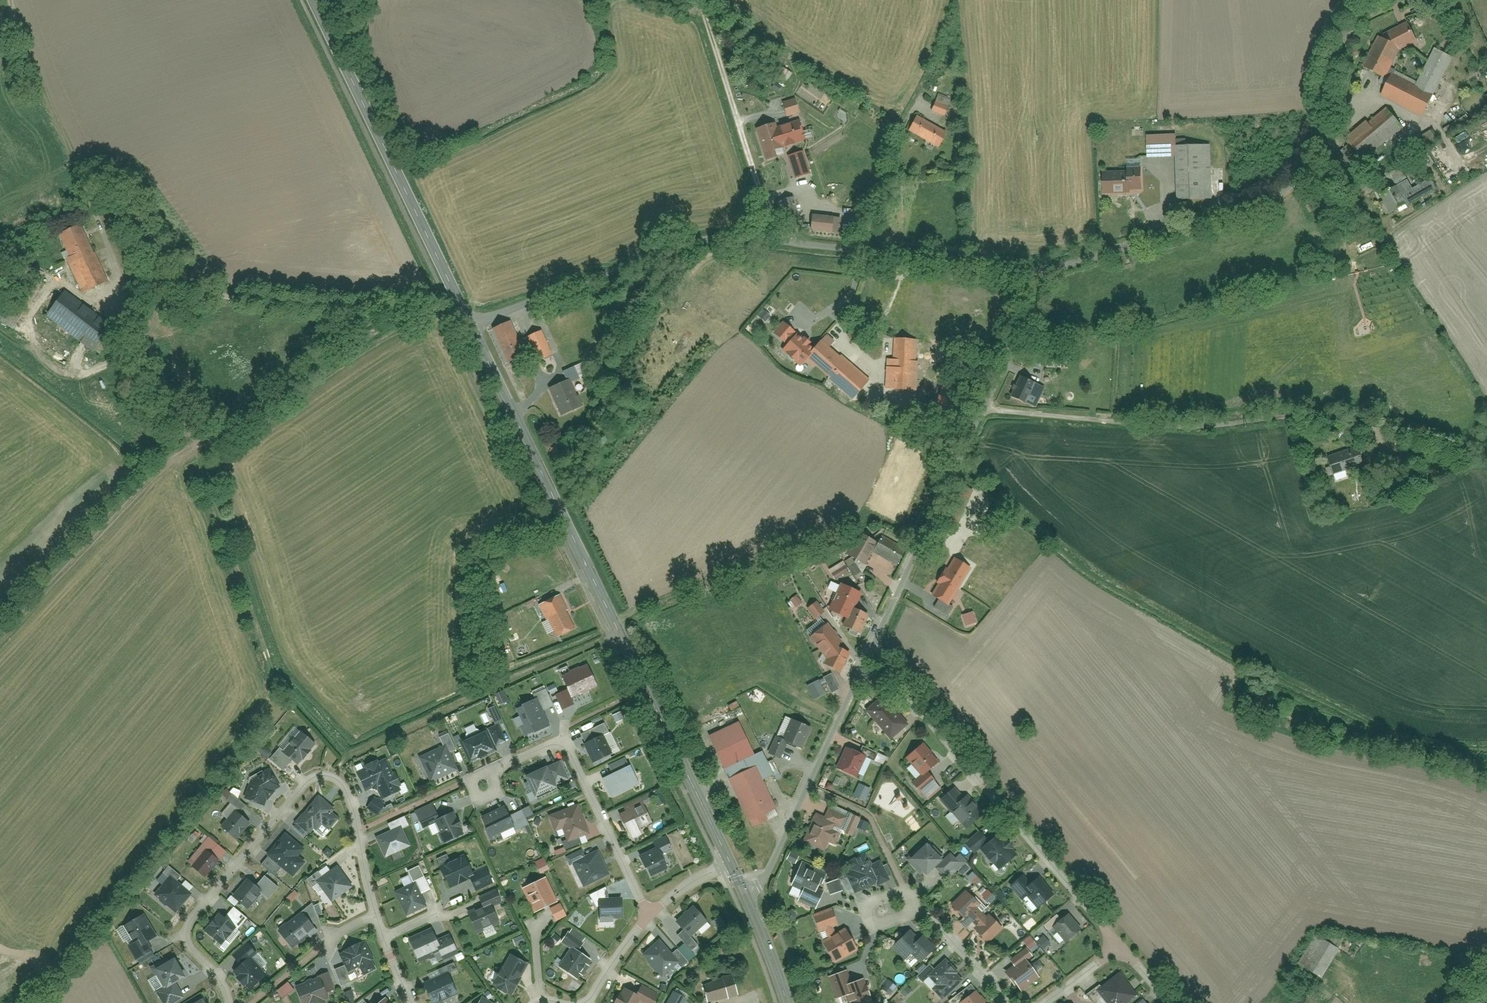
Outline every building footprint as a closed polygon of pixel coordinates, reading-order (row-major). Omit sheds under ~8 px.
[(1378,35),(1361,66),(1388,77),(1400,54),(1418,45),(1409,23),(1378,35)] [(1452,60),(1432,52),(1415,89),(1388,77),(1379,99),(1425,120),(1452,60)] [(936,87),(926,106),(940,114),(950,95),(936,87)] [(792,92),(777,97),(782,111),(797,106),(792,92)] [(1398,124),(1382,103),(1363,117),(1361,114),(1339,131),(1360,158),(1378,144),(1376,140),(1398,124)] [(943,126),(911,110),(902,128),(933,144),(943,126)] [(779,123),(758,130),(762,142),(759,143),(766,162),(786,156),(783,148),(807,140),(800,121),(780,127),(779,123)] [(1168,128),(1141,129),(1142,154),(1169,153),(1168,128)] [(1205,138),(1170,140),(1172,208),(1196,207),(1195,195),(1207,194),(1205,138)] [(805,151),(786,157),(793,179),(812,173),(805,151)] [(1134,201),(1154,201),(1153,163),(1134,164),(1134,173),(1125,173),(1125,166),(1097,166),(1097,189),(1125,188),(1125,179),(1133,179),(1134,201)] [(1432,183),(1426,173),(1408,182),(1402,170),(1373,186),(1386,208),(1432,183)] [(780,199),(782,213),(798,211),(796,197),(780,199)] [(829,210),(807,209),(805,227),(827,228),(829,210)] [(67,262),(83,297),(112,283),(97,253),(93,255),(80,227),(59,237),(70,261),(67,262)] [(59,289),(39,316),(93,355),(112,329),(59,289)] [(846,396),(864,374),(825,342),(832,334),(822,327),(811,340),(780,313),(767,328),(780,338),(775,344),(796,361),(802,354),(823,371),(820,374),(846,396)] [(514,321),(491,332),(507,365),(530,355),(514,321)] [(545,330),(528,338),(539,363),(557,354),(545,330)] [(913,333),(888,332),(887,353),(882,352),(880,384),(911,385),(913,333)] [(583,364),(569,371),(572,379),(587,373),(583,364)] [(1036,379),(1016,371),(1008,393),(1023,399),(1026,390),(1031,392),(1036,379)] [(575,379),(548,392),(561,418),(587,406),(575,379)] [(1352,441),(1323,451),(1330,470),(1359,460),(1352,441)] [(869,548),(892,561),(903,543),(876,527),(869,538),(853,529),(842,549),(862,561),(869,548)] [(961,530),(923,586),(944,600),(982,544),(961,530)] [(854,556),(847,561),(858,576),(864,571),(854,556)] [(846,560),(832,569),(838,579),(853,571),(846,560)] [(830,590),(845,597),(850,585),(835,578),(830,590)] [(576,624),(559,591),(537,602),(555,635),(576,624)] [(848,600),(831,592),(825,607),(841,614),(837,622),(844,625),(843,627),(850,631),(852,627),(854,628),(862,609),(847,602),(848,600)] [(799,594),(791,601),(797,609),(805,602),(799,594)] [(817,607),(809,599),(802,606),(810,614),(817,607)] [(941,599),(937,607),(951,615),(956,607),(941,599)] [(970,605),(957,609),(960,621),(973,617),(970,605)] [(842,642),(827,625),(812,637),(812,642),(814,645),(817,644),(829,657),(825,665),(840,672),(849,653),(836,647),(842,642)] [(592,662),(566,675),(576,697),(603,685),(592,662)] [(826,669),(819,673),(828,689),(835,685),(826,669)] [(551,687),(554,692),(560,688),(557,684),(551,687)] [(546,685),(535,692),(537,696),(549,688),(546,685)] [(567,709),(578,704),(570,687),(558,692),(567,709)] [(879,690),(861,705),(884,734),(903,718),(879,690)] [(534,699),(517,708),(529,734),(547,725),(534,699)] [(811,727),(793,720),(785,741),(804,748),(811,727)] [(735,721),(709,734),(754,824),(781,810),(735,721)] [(590,739),(584,742),(594,762),(611,754),(603,737),(609,734),(604,724),(587,732),(590,739)] [(500,727),(489,732),(495,745),(505,740),(500,727)] [(320,743),(304,730),(285,754),(301,766),(320,743)] [(469,741),(478,761),(498,752),(495,745),(489,732),(469,741)] [(927,757),(910,739),(895,752),(912,770),(927,757)] [(785,760),(791,745),(780,741),(774,756),(785,760)] [(451,744),(423,757),(434,783),(462,770),(451,744)] [(859,745),(856,753),(861,755),(872,759),(875,752),(859,745)] [(856,753),(844,748),(835,768),(853,775),(861,755),(856,753)] [(279,751),(273,760),(288,770),(294,761),(279,751)] [(392,799),(404,793),(390,757),(356,771),(364,789),(384,781),(392,799)] [(550,790),(575,775),(564,757),(526,779),(540,803),(554,796),(550,790)] [(764,760),(759,762),(766,774),(771,772),(764,760)] [(265,761),(239,790),(262,810),(288,782),(265,761)] [(605,775),(614,797),(643,784),(634,763),(605,775)] [(922,776),(916,770),(908,777),(905,774),(900,779),(909,788),(922,776)] [(868,802),(875,788),(862,782),(856,795),(868,802)] [(938,807),(952,795),(942,783),(928,795),(938,807)] [(571,786),(559,792),(564,801),(576,795),(571,786)] [(661,790),(655,793),(661,805),(667,802),(661,790)] [(956,792),(941,805),(955,821),(970,808),(956,792)] [(322,794),(298,821),(312,833),(317,827),(320,830),(325,824),(332,830),(343,817),(336,811),(339,808),(322,794)] [(389,803),(377,796),(369,808),(382,815),(389,803)] [(640,829),(652,823),(640,799),(622,808),(624,812),(621,814),(633,839),(643,835),(640,829)] [(573,838),(591,828),(576,800),(549,815),(558,833),(568,828),(573,838)] [(520,802),(479,819),(490,845),(530,828),(520,802)] [(245,803),(229,820),(244,833),(259,816),(245,803)] [(436,804),(418,811),(424,825),(442,818),(436,804)] [(828,809),(824,819),(840,827),(845,817),(828,809)] [(457,814),(438,821),(446,842),(465,835),(457,814)] [(857,829),(863,817),(860,815),(854,828),(857,829)] [(835,825),(816,816),(804,842),(823,851),(835,825)] [(404,825),(379,837),(389,858),(414,846),(404,825)] [(973,831),(968,826),(954,838),(963,848),(968,844),(964,839),(973,831)] [(296,875),(307,861),(301,857),(311,844),(291,829),(271,855),(296,875)] [(992,859),(1003,848),(999,843),(1000,841),(995,834),(992,836),(986,830),(972,842),(976,847),(976,853),(979,857),(983,858),(986,854),(992,859)] [(642,853),(652,876),(673,867),(666,851),(675,847),(670,835),(656,841),(658,846),(642,853)] [(582,838),(565,841),(566,848),(583,844),(582,838)] [(915,869),(929,855),(929,850),(922,842),(919,845),(915,840),(911,844),(909,841),(898,853),(899,858),(906,865),(909,862),(915,869)] [(227,854),(213,842),(200,858),(214,870),(227,854)] [(613,874),(598,847),(579,858),(594,885),(613,874)] [(939,850),(927,862),(933,868),(946,856),(939,850)] [(793,851),(790,859),(799,863),(803,855),(793,851)] [(969,860),(962,852),(958,857),(954,853),(940,866),(951,878),(969,860)] [(442,870),(451,887),(476,875),(467,857),(442,870)] [(877,883),(887,878),(879,860),(870,865),(866,857),(855,862),(859,870),(848,875),(856,891),(876,881),(877,883)] [(538,860),(542,872),(550,870),(546,858),(538,860)] [(341,866),(319,880),(334,903),(356,888),(341,866)] [(284,877),(289,870),(285,867),(280,874),(284,877)] [(808,871),(798,867),(790,884),(801,889),(809,893),(812,888),(815,881),(818,882),(822,873),(810,868),(808,871)] [(1015,885),(1021,879),(1013,870),(1001,881),(1009,890),(1015,885)] [(197,893),(176,873),(158,892),(179,911),(197,893)] [(1044,890),(1029,873),(1021,879),(1015,885),(1030,902),(1044,890)] [(474,882),(478,893),(497,886),(493,875),(474,882)] [(262,885),(251,876),(237,893),(252,906),(264,892),(272,898),(281,886),(269,876),(262,885)] [(556,901),(544,878),(524,888),(536,911),(556,901)] [(833,894),(846,890),(842,878),(829,883),(833,894)] [(416,884),(398,893),(410,915),(428,906),(416,884)] [(987,886),(981,894),(992,904),(998,896),(987,886)] [(809,893),(801,889),(797,900),(813,907),(819,892),(812,888),(809,893)] [(953,914),(968,900),(957,888),(942,902),(953,914)] [(297,889),(289,898),(294,902),(302,893),(297,889)] [(599,901),(600,918),(622,917),(621,900),(599,901)] [(557,920),(569,916),(564,902),(552,907),(557,920)] [(467,913),(477,933),(498,923),(489,903),(467,913)] [(970,909),(964,904),(957,910),(963,916),(970,909)] [(819,917),(828,913),(826,906),(808,912),(814,927),(821,925),(819,917)] [(693,907),(676,921),(690,939),(707,926),(693,907)] [(241,922),(226,908),(208,927),(223,941),(241,922)] [(970,922),(977,916),(971,909),(964,915),(970,922)] [(1042,926),(1054,915),(1048,909),(1036,920),(1042,926)] [(1073,924),(1059,909),(1046,922),(1060,936),(1073,924)] [(159,936),(146,912),(128,922),(137,938),(132,940),(141,956),(155,947),(151,940),(159,936)] [(978,937),(992,924),(981,912),(977,916),(970,922),(967,925),(978,937)] [(322,933),(310,913),(284,927),(295,948),(322,933)] [(1042,927),(1034,934),(1046,948),(1054,941),(1042,927)] [(435,929),(411,938),(420,962),(440,955),(443,962),(459,956),(450,932),(438,936),(435,929)] [(907,937),(899,929),(884,944),(895,955),(902,949),(912,959),(918,952),(907,941),(907,937)] [(842,930),(821,943),(833,962),(854,949),(842,930)] [(556,946),(562,938),(556,933),(550,941),(556,946)] [(1300,965),(1327,981),(1346,950),(1319,933),(1300,965)] [(1033,951),(1041,947),(1033,935),(1026,939),(1033,951)] [(252,990),(271,976),(257,957),(264,951),(255,939),(237,953),(242,960),(234,966),(252,990)] [(368,940),(341,953),(348,968),(341,971),(348,986),(383,970),(368,940)] [(659,941),(642,958),(662,977),(678,961),(659,941)] [(919,942),(914,948),(918,952),(924,946),(919,942)] [(1002,956),(1008,963),(1023,951),(1017,944),(1002,956)] [(192,972),(179,948),(156,960),(167,979),(161,982),(169,999),(188,989),(182,977),(192,972)] [(576,979),(589,959),(571,948),(558,968),(576,979)] [(956,978),(959,976),(953,969),(954,968),(941,953),(930,964),(925,959),(911,972),(919,980),(925,974),(930,980),(926,983),(937,995),(948,984),(951,988),(958,981),(956,978)] [(494,986),(511,995),(528,965),(510,956),(494,986)] [(1023,979),(1031,973),(1017,956),(998,970),(1006,980),(1008,979),(1013,985),(1023,978),(1023,979)] [(849,975),(845,963),(823,970),(834,1002),(835,1002),(842,1001),(842,1002),(855,1002),(869,998),(859,972),(849,975)] [(300,981),(308,1002),(317,1002),(342,993),(332,968),(300,981)] [(1129,990),(1113,970),(1094,986),(1108,1002),(1114,1002),(1129,990)] [(427,985),(436,1002),(447,1002),(466,995),(456,972),(427,985)] [(719,979),(709,982),(715,1002),(732,996),(733,998),(746,995),(739,974),(728,977),(728,979),(720,982),(719,979)] [(659,1002),(627,983),(616,1002),(659,1002)] [(279,991),(284,999),(294,991),(289,984),(279,991)] [(1085,986),(1079,990),(1090,1002),(1095,1002),(1097,1001),(1085,986)] [(353,989),(347,993),(351,1000),(357,996),(353,989)] [(959,995),(954,989),(938,1000),(941,1002),(948,1002),(959,995)] [(966,990),(953,1000),(955,1002),(977,1002),(966,990)] [(208,992),(188,1002),(214,1002),(208,992)] [(678,994),(672,1002),(692,1002),(678,994)]
